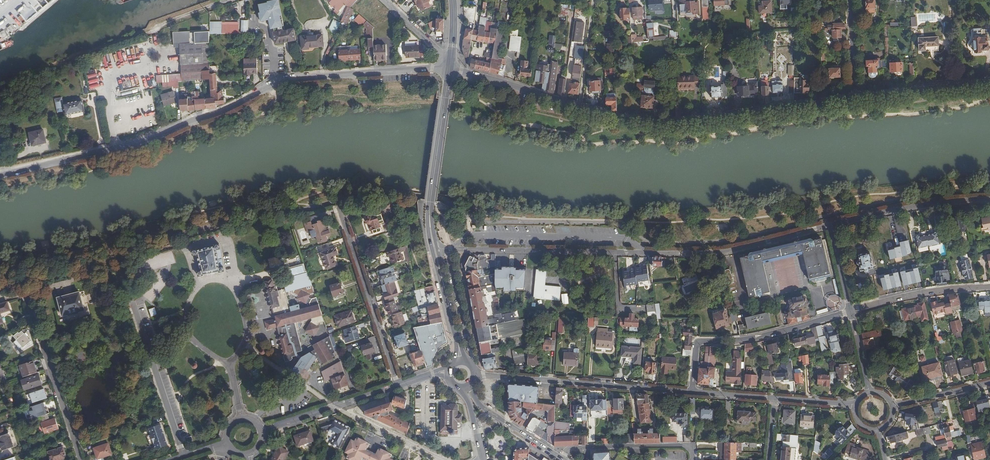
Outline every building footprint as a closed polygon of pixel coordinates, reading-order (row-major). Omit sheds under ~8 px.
[(346,14),(349,8),(351,9),(359,0),(338,0),(333,6),(337,9),(341,13),(344,16),(346,14)] [(421,11),(431,7),(428,2),(430,1),(429,0),(413,0),(415,5),(416,5),(418,4),(419,7),(421,11)] [(649,10),(664,9),(663,0),(649,0),(649,10)] [(680,0),(681,12),(686,12),(686,14),(700,13),(699,2),(695,2),(695,1),(690,2),(690,0),(685,0),(680,0)] [(780,10),(787,9),(786,4),(790,3),(789,0),(780,0),(780,10)] [(875,0),(865,0),(865,9),(866,9),(866,12),(875,12),(875,9),(876,9),(875,0)] [(759,13),(772,13),(771,1),(762,2),(762,3),(759,3),(759,13)] [(560,5),(560,15),(569,16),(569,5),(560,5)] [(633,16),(643,15),(642,7),(633,8),(633,16)] [(346,14),(343,21),(342,24),(341,25),(345,26),(346,23),(348,24),(354,10),(351,9),(349,8),(346,14)] [(630,21),(629,8),(626,9),(626,8),(620,8),(621,20),(627,20),(627,21),(630,21)] [(362,24),(364,26),(368,22),(361,16),(356,21),(361,26),(362,24)] [(17,29),(22,25),(16,17),(10,21),(17,29)] [(420,18),(417,22),(422,27),(425,23),(420,18)] [(335,37),(341,25),(342,24),(335,20),(330,29),(335,37)] [(649,20),(646,20),(648,39),(651,39),(651,36),(654,35),(653,23),(649,24),(649,20)] [(210,31),(210,34),(221,34),(221,28),(222,21),(210,21),(210,31)] [(573,30),(571,41),(581,42),(584,22),(575,21),(574,30),(573,30)] [(368,22),(364,26),(367,28),(372,32),(374,30),(375,28),(368,22)] [(490,33),(488,42),(494,44),(497,28),(497,26),(497,24),(491,23),(490,33)] [(492,53),(492,54),(497,54),(497,56),(501,31),(501,28),(497,28),(494,44),(493,50),(492,53)] [(295,29),(275,32),(277,44),(297,40),(295,29)] [(464,56),(469,57),(472,40),(473,30),(465,29),(464,39),(463,39),(462,50),(464,56)] [(607,51),(614,51),(613,44),(614,30),(604,30),(604,35),(609,34),(610,42),(607,43),(607,51)] [(841,38),(841,30),(832,30),(832,39),(841,38)] [(195,44),(210,43),(210,34),(210,31),(194,32),(194,33),(195,44)] [(516,57),(519,58),(522,37),(518,36),(518,32),(517,32),(517,33),(511,32),(510,36),(511,36),(509,50),(517,52),(516,57)] [(182,44),(190,44),(189,33),(176,33),(177,47),(182,46),(182,44)] [(987,34),(974,35),(974,42),(970,42),(970,48),(974,49),(974,54),(983,54),(983,50),(988,50),(987,34)] [(324,47),(324,36),(302,36),(303,49),(310,49),(310,47),(324,47)] [(939,51),(938,37),(918,38),(919,52),(939,51)] [(195,44),(190,44),(182,44),(182,46),(183,64),(189,64),(210,63),(210,43),(195,44)] [(387,45),(374,46),(375,51),(375,60),(388,60),(387,45)] [(406,58),(419,57),(419,46),(406,47),(406,58)] [(569,93),(578,95),(584,47),(577,46),(574,65),(576,66),(576,69),(573,69),(572,77),(573,77),(572,84),(570,84),(569,93)] [(351,50),(352,60),(361,59),(361,49),(359,49),(351,50)] [(341,61),(352,60),(351,50),(340,51),(341,61)] [(491,61),(489,72),(499,75),(503,76),(505,64),(501,64),(502,58),(497,57),(497,56),(497,54),(492,54),(491,58),(491,61)] [(246,60),(246,75),(251,75),(251,73),(253,73),(259,72),(259,59),(246,60)] [(878,60),(865,60),(866,66),(868,66),(868,72),(876,72),(876,68),(878,68),(878,60)] [(475,68),(484,71),(486,62),(477,61),(475,68)] [(521,75),(532,77),(532,70),(528,69),(528,62),(522,61),(521,75)] [(902,62),(890,63),(891,72),(897,72),(897,74),(901,74),(902,71),(902,62)] [(189,64),(189,70),(189,71),(201,71),(203,71),(210,71),(210,66),(210,63),(189,64)] [(542,90),(546,91),(547,83),(548,83),(551,64),(548,63),(547,66),(537,65),(535,81),(543,82),(542,90)] [(546,91),(551,93),(554,91),(557,64),(551,64),(548,83),(547,83),(546,91)] [(828,78),(840,78),(840,68),(824,69),(824,76),(828,76),(828,78)] [(183,70),(184,74),(184,81),(189,80),(202,80),(201,71),(189,71),(189,70),(183,70)] [(210,71),(203,71),(204,79),(211,78),(212,91),(219,90),(218,88),(217,74),(217,73),(211,74),(211,72),(211,70),(210,71)] [(711,97),(725,96),(727,96),(726,71),(723,71),(723,82),(721,82),(721,86),(711,86),(711,97)] [(102,76),(88,78),(90,91),(103,89),(102,83),(104,83),(102,76)] [(678,88),(694,89),(694,87),(698,87),(698,77),(678,77),(678,88)] [(795,78),(794,92),(808,93),(808,83),(806,83),(806,81),(801,81),(801,78),(795,78)] [(765,103),(770,103),(769,92),(768,88),(768,86),(769,85),(771,79),(762,80),(763,95),(765,95),(765,103)] [(591,95),(601,95),(601,81),(590,81),(591,95)] [(640,107),(653,108),(654,104),(655,105),(657,104),(657,103),(657,102),(656,100),(654,100),(655,96),(652,96),(653,88),(654,88),(655,82),(645,81),(645,85),(637,84),(637,90),(644,90),(643,95),(641,95),(640,107)] [(768,88),(769,92),(772,92),(772,93),(783,93),(782,81),(772,81),(772,84),(772,88),(768,88)] [(758,94),(757,82),(751,82),(751,84),(748,84),(748,83),(747,82),(746,82),(745,83),(744,84),(744,86),(742,86),(742,84),(741,83),(740,83),(738,83),(738,84),(738,95),(758,94)] [(219,90),(212,91),(212,98),(217,98),(217,104),(225,103),(227,101),(227,97),(225,97),(224,95),(223,95),(223,90),(219,90)] [(192,91),(193,93),(193,95),(194,99),(196,99),(197,109),(205,108),(205,98),(204,98),(204,97),(200,97),(200,96),(200,91),(197,92),(197,91),(192,91)] [(162,95),(165,106),(178,102),(175,92),(162,95)] [(180,93),(182,110),(190,109),(189,95),(188,93),(180,93)] [(189,95),(190,109),(197,109),(196,99),(194,99),(193,95),(189,95)] [(57,111),(65,110),(66,114),(84,110),(82,99),(63,103),(62,96),(55,98),(55,99),(57,111)] [(612,110),(617,111),(616,97),(606,98),(607,105),(612,104),(612,110)] [(217,98),(212,98),(205,98),(205,108),(218,107),(217,104),(217,98)] [(33,144),(39,143),(38,140),(46,138),(44,129),(31,132),(33,144)] [(391,208),(397,202),(393,198),(387,205),(391,208)] [(312,222),(313,225),(320,223),(319,221),(322,220),(321,214),(311,217),(312,222)] [(965,231),(961,217),(952,218),(956,233),(965,231)] [(983,228),(988,227),(988,230),(989,229),(989,217),(981,219),(982,223),(982,225),(983,225),(983,228)] [(376,227),(373,218),(370,219),(368,218),(364,220),(363,221),(365,225),(367,226),(368,225),(371,232),(373,231),(374,233),(374,234),(378,233),(376,227)] [(326,229),(324,225),(323,220),(322,220),(319,221),(320,223),(313,225),(312,222),(308,223),(311,233),(313,238),(317,237),(319,242),(327,239),(326,236),(330,234),(328,228),(326,229)] [(928,238),(930,248),(941,246),(938,234),(934,235),(934,236),(932,237),(928,237),(928,238)] [(814,238),(812,237),(799,241),(798,240),(796,241),(785,244),(768,248),(768,247),(765,248),(765,249),(752,252),(751,254),(750,256),(742,258),(752,296),(760,294),(761,295),(763,297),(764,295),(765,293),(772,291),(765,263),(766,263),(769,262),(769,263),(771,263),(771,262),(788,258),(799,255),(799,256),(801,255),(801,254),(805,253),(805,256),(807,264),(809,269),(811,280),(813,279),(816,278),(817,280),(822,279),(827,278),(826,276),(830,275),(831,275),(823,239),(823,238),(815,240),(814,238)] [(930,249),(930,248),(928,238),(921,240),(921,239),(919,239),(922,251),(930,249)] [(827,239),(823,239),(831,275),(835,274),(827,239)] [(910,254),(908,240),(899,242),(901,256),(910,254)] [(220,244),(216,245),(216,247),(197,251),(197,249),(193,250),(194,256),(198,255),(202,271),(199,272),(200,277),(205,276),(204,275),(208,274),(208,276),(217,274),(216,272),(220,272),(221,272),(225,271),(220,244)] [(863,251),(862,247),(857,249),(859,259),(858,260),(856,262),(857,264),(858,264),(859,272),(864,271),(865,272),(866,272),(867,271),(867,269),(876,267),(875,261),(874,261),(871,249),(863,251)] [(338,254),(336,248),(321,252),(326,269),(337,265),(334,256),(338,254)] [(400,249),(390,252),(393,263),(402,260),(400,252),(401,252),(400,249)] [(465,267),(466,273),(484,270),(495,268),(496,256),(491,256),(491,263),(485,263),(484,260),(479,261),(470,257),(465,267)] [(663,258),(653,258),(653,267),(653,268),(658,268),(658,266),(663,266),(663,258)] [(969,260),(962,261),(963,266),(962,267),(964,274),(965,274),(966,279),(974,277),(970,260),(969,260)] [(636,282),(638,282),(649,281),(646,265),(642,265),(642,269),(636,269),(635,265),(634,265),(634,268),(636,282)] [(917,266),(878,275),(881,292),(921,283),(917,266)] [(938,286),(947,284),(947,280),(950,279),(949,273),(947,273),(946,266),(941,267),(936,268),(937,278),(939,278),(939,281),(937,281),(938,286)] [(395,282),(398,281),(396,275),(394,276),(391,268),(380,271),(383,280),(381,281),(383,286),(384,285),(395,282)] [(495,270),(495,286),(496,289),(499,288),(505,288),(505,291),(518,291),(518,288),(525,288),(527,268),(502,268),(502,270),(495,270)] [(636,284),(636,282),(634,268),(629,269),(630,272),(624,273),(623,268),(621,268),(624,285),(626,285),(636,284)] [(484,270),(466,273),(470,291),(481,288),(480,285),(484,284),(483,278),(485,277),(484,270)] [(545,286),(546,271),(536,270),(534,299),(535,299),(545,300),(552,301),(560,301),(561,287),(554,287),(545,286)] [(729,270),(725,271),(730,289),(736,288),(738,287),(737,283),(736,284),(735,280),(733,280),(731,272),(729,270)] [(313,285),(310,275),(290,282),(293,289),(310,283),(311,286),(313,285)] [(320,305),(318,297),(312,299),(309,297),(310,294),(301,289),(297,298),(306,303),(307,303),(308,306),(300,308),(292,311),(286,289),(282,289),(281,287),(275,288),(274,287),(273,287),(272,282),(271,281),(266,282),(268,289),(267,289),(272,307),(273,307),(276,317),(277,320),(266,323),(268,330),(278,327),(280,335),(279,336),(279,338),(286,362),(291,360),(293,357),(293,356),(295,355),(297,355),(303,359),(304,358),(298,353),(298,351),(305,350),(297,321),(313,317),(313,320),(312,321),(307,330),(316,335),(321,327),(319,326),(321,322),(326,321),(324,314),(320,305)] [(341,282),(331,286),(335,296),(344,293),(341,282)] [(385,295),(387,301),(400,296),(395,282),(384,285),(388,294),(385,295)] [(481,288),(470,291),(477,329),(491,326),(491,324),(489,324),(488,321),(486,313),(489,312),(488,310),(486,310),(485,305),(488,305),(486,297),(483,298),(482,294),(485,294),(484,292),(482,292),(481,291),(488,289),(489,294),(497,292),(496,289),(495,286),(481,288)] [(430,303),(437,301),(433,287),(426,289),(430,303)] [(438,304),(437,301),(430,303),(426,289),(418,290),(414,292),(417,300),(418,304),(422,303),(423,308),(438,304)] [(85,309),(83,304),(81,295),(80,292),(58,298),(63,315),(69,314),(70,316),(79,313),(79,311),(85,309)] [(408,294),(410,302),(417,300),(414,292),(408,294)] [(953,294),(947,295),(950,304),(952,312),(961,309),(960,301),(958,301),(957,296),(954,297),(953,294)] [(804,320),(809,319),(807,313),(806,309),(804,309),(803,304),(804,304),(805,305),(806,305),(808,304),(808,302),(807,301),(806,297),(804,296),(794,298),(794,300),(790,301),(790,304),(788,307),(786,312),(789,325),(798,322),(796,316),(799,315),(802,315),(804,320)] [(419,307),(418,304),(417,300),(410,302),(412,309),(413,309),(419,307)] [(502,316),(501,311),(498,300),(494,301),(495,305),(493,305),(494,308),(493,309),(495,319),(496,325),(503,323),(502,316)] [(986,301),(986,302),(981,302),(981,309),(986,309),(986,312),(989,312),(989,301),(986,301)] [(8,302),(0,305),(0,324),(4,323),(1,313),(10,310),(8,302)] [(397,308),(396,302),(385,305),(388,315),(399,312),(397,308)] [(952,312),(950,304),(944,305),(943,303),(937,304),(936,302),(930,303),(933,314),(945,311),(945,314),(952,312)] [(422,317),(440,313),(438,304),(423,308),(420,309),(420,311),(422,316),(422,317)] [(655,304),(647,306),(648,313),(656,311),(655,304)] [(903,312),(905,321),(920,317),(922,321),(927,320),(923,304),(917,305),(917,307),(902,311),(903,312)] [(158,314),(155,307),(149,309),(152,316),(158,314)] [(737,318),(734,309),(730,310),(731,317),(728,318),(726,310),(720,312),(721,316),(715,317),(718,329),(726,327),(726,325),(738,322),(737,318)] [(356,322),(352,312),(336,317),(339,327),(356,322)] [(402,312),(393,315),(395,322),(394,323),(396,328),(407,324),(402,312)] [(422,326),(442,322),(440,313),(422,317),(420,318),(422,326)] [(502,316),(503,323),(516,321),(515,313),(502,316)] [(745,325),(739,326),(740,330),(745,329),(745,330),(772,325),(769,313),(746,318),(748,326),(746,327),(745,325)] [(621,326),(630,327),(639,327),(639,319),(635,318),(635,314),(630,314),(630,318),(621,318),(621,326)] [(491,326),(477,329),(480,343),(499,340),(502,339),(529,334),(529,327),(528,327),(528,321),(526,319),(516,321),(503,323),(496,325),(491,326)] [(443,322),(442,322),(422,326),(420,326),(414,327),(419,341),(422,352),(426,362),(428,368),(433,366),(434,365),(435,360),(435,357),(438,353),(440,349),(444,345),(448,343),(443,322)] [(361,339),(357,326),(348,329),(351,337),(348,338),(346,339),(347,343),(361,339)] [(817,327),(812,328),(814,333),(807,335),(807,336),(806,337),(806,336),(795,340),(797,346),(808,343),(809,342),(810,344),(816,342),(816,341),(820,340),(819,337),(817,327)] [(865,340),(874,338),(875,338),(883,336),(882,329),(863,334),(865,340)] [(836,332),(836,330),(829,331),(830,332),(828,333),(830,343),(831,343),(833,349),(835,352),(841,350),(838,341),(839,340),(837,332),(836,332)] [(25,334),(22,332),(20,334),(19,333),(14,337),(17,341),(15,343),(22,350),(32,341),(26,334),(25,334)] [(410,346),(406,333),(395,336),(399,349),(410,346)] [(529,338),(529,334),(502,339),(503,346),(529,342),(529,338)] [(613,348),(614,336),(598,335),(597,347),(613,348)] [(324,365),(338,357),(335,353),(337,352),(335,349),(334,344),(333,341),(331,337),(315,346),(318,350),(311,354),(304,358),(303,359),(293,372),(300,376),(304,379),(306,379),(308,378),(310,377),(311,375),(311,374),(310,372),(309,371),(309,370),(318,359),(319,357),(324,365)] [(876,347),(874,338),(865,340),(867,349),(874,348),(876,347)] [(499,340),(480,343),(482,356),(494,353),(501,352),(500,348),(492,350),(491,345),(499,343),(499,340)] [(552,341),(544,340),(543,351),(551,352),(551,351),(555,351),(555,341),(552,341)] [(374,350),(372,343),(366,344),(365,343),(362,344),(363,348),(362,349),(362,352),(364,352),(365,353),(366,352),(368,359),(374,357),(374,355),(373,350),(374,350)] [(752,343),(745,345),(745,352),(753,351),(752,343)] [(771,354),(777,352),(780,352),(778,346),(777,343),(769,345),(769,347),(771,354)] [(187,346),(183,351),(201,365),(205,360),(187,346)] [(642,348),(623,346),(622,356),(635,357),(634,363),(640,364),(642,348)] [(709,357),(714,357),(715,349),(718,349),(718,347),(706,347),(705,362),(705,366),(706,366),(706,369),(701,369),(700,369),(699,383),(710,384),(710,378),(707,378),(708,367),(709,357)] [(528,354),(528,349),(512,351),(513,361),(513,365),(528,363),(528,354)] [(578,366),(579,353),(579,349),(575,349),(574,349),(574,353),(566,352),(565,365),(578,366)] [(425,363),(426,362),(422,352),(411,355),(415,366),(416,367),(425,364),(425,363)] [(733,366),(733,368),(745,368),(745,363),(741,363),(741,359),(741,352),(733,352),(734,359),(733,359),(733,364),(734,364),(734,366),(733,366)] [(494,353),(482,356),(484,364),(485,364),(485,367),(488,369),(491,368),(491,369),(498,368),(496,357),(495,357),(494,353)] [(528,363),(528,366),(539,367),(540,354),(528,354),(528,363)] [(809,355),(799,357),(799,361),(803,360),(803,363),(810,363),(809,355)] [(678,358),(663,357),(662,368),(663,368),(663,372),(669,372),(669,369),(676,369),(678,358)] [(948,375),(957,373),(954,360),(944,362),(948,375)] [(959,363),(962,375),(974,372),(971,360),(959,363)] [(350,384),(342,361),(323,371),(326,380),(333,378),(337,388),(350,384)] [(986,370),(983,361),(974,363),(977,373),(986,370)] [(25,377),(38,373),(35,362),(22,366),(25,377)] [(651,373),(659,374),(659,364),(647,363),(646,371),(651,371),(651,373)] [(839,379),(844,378),(844,374),(843,367),(849,367),(848,363),(839,364),(840,367),(836,367),(837,372),(838,372),(839,379)] [(895,370),(898,365),(894,363),(888,372),(892,374),(891,376),(899,380),(899,379),(902,381),(901,382),(907,386),(912,378),(906,375),(905,377),(902,375),(902,374),(895,370)] [(941,375),(939,363),(922,367),(925,379),(941,375)] [(354,383),(359,382),(354,368),(349,370),(354,383)] [(745,368),(733,368),(733,372),(727,371),(726,382),(732,382),(735,382),(735,384),(741,385),(741,369),(745,369),(745,368)] [(772,388),(776,388),(774,379),(772,379),(772,376),(770,375),(770,373),(762,372),(762,382),(772,383),(772,388)] [(784,382),(794,381),(793,372),(789,372),(781,373),(777,374),(777,380),(784,379),(784,382)] [(44,384),(41,375),(23,381),(26,389),(44,384)] [(746,384),(757,385),(758,375),(747,375),(746,384)] [(830,385),(830,375),(818,376),(818,384),(824,384),(824,387),(830,386),(830,385)] [(530,386),(510,385),(508,386),(510,402),(521,402),(522,402),(529,402),(539,403),(540,387),(530,386)] [(48,397),(46,389),(38,391),(32,393),(35,402),(41,400),(48,397)] [(408,399),(394,394),(392,401),(393,403),(405,407),(408,399)] [(648,395),(637,394),(638,398),(639,401),(640,410),(642,423),(647,422),(647,423),(652,422),(648,395)] [(986,409),(989,408),(989,404),(988,395),(977,398),(980,411),(986,409)] [(623,399),(614,399),(615,407),(615,410),(624,409),(623,399)] [(607,407),(606,401),(604,401),(604,400),(591,400),(591,411),(607,411),(607,407)] [(42,415),(48,413),(51,412),(49,408),(45,409),(44,407),(46,406),(45,402),(34,406),(35,410),(33,411),(32,413),(32,414),(31,415),(32,417),(33,417),(33,418),(42,415)] [(367,413),(407,433),(410,422),(404,419),(401,417),(400,418),(390,413),(390,410),(394,409),(394,408),(392,402),(367,410),(367,413)] [(557,405),(539,403),(529,402),(522,402),(521,402),(510,402),(510,408),(511,412),(511,417),(515,421),(519,423),(523,426),(530,415),(533,409),(547,410),(550,413),(549,422),(556,422),(556,421),(557,408),(557,405)] [(446,404),(442,404),(442,417),(442,434),(446,434),(447,431),(451,431),(451,432),(451,434),(455,434),(455,432),(455,431),(458,431),(458,428),(458,422),(460,422),(463,422),(463,415),(459,415),(459,410),(458,410),(458,405),(457,404),(451,404),(449,406),(446,404)] [(714,409),(701,408),(701,418),(713,419),(714,409)] [(981,431),(976,408),(963,411),(966,421),(972,420),(975,433),(981,431)] [(796,411),(784,410),(783,423),(785,423),(785,424),(791,425),(792,423),(795,423),(796,411)] [(737,421),(743,421),(751,422),(751,421),(756,422),(756,413),(751,413),(751,412),(738,411),(737,421)] [(939,411),(935,412),(936,415),(927,417),(929,426),(935,425),(942,423),(939,411)] [(44,422),(51,420),(48,413),(42,415),(44,422)] [(687,423),(687,413),(673,413),(674,421),(679,421),(679,423),(681,423),(681,426),(686,425),(686,423),(687,423)] [(915,415),(906,414),(905,419),(907,419),(906,423),(914,424),(915,415)] [(814,416),(801,415),(800,426),(813,427),(814,416)] [(534,417),(527,428),(533,432),(537,435),(544,439),(555,446),(556,446),(556,430),(547,425),(546,426),(548,427),(547,427),(547,434),(540,429),(537,427),(541,421),(534,417)] [(57,418),(51,420),(44,422),(42,423),(45,433),(60,428),(57,418)] [(351,428),(334,419),(322,424),(324,431),(329,430),(338,435),(333,444),(341,448),(351,428)] [(942,423),(944,428),(945,435),(946,440),(958,437),(957,432),(955,432),(951,433),(950,427),(950,426),(949,426),(948,422),(942,423)] [(168,441),(168,439),(162,423),(151,426),(153,432),(156,441),(157,444),(168,441)] [(854,426),(852,424),(845,431),(842,428),(835,435),(843,442),(856,428),(854,426)] [(923,427),(916,429),(917,436),(919,435),(919,436),(924,434),(923,427)] [(8,430),(0,432),(0,437),(3,448),(13,445),(8,430)] [(314,440),(311,430),(295,435),(298,445),(314,440)] [(573,445),(572,436),(570,436),(570,430),(560,430),(556,430),(556,446),(571,446),(572,445),(573,445)] [(635,443),(661,443),(660,434),(654,434),(654,431),(649,432),(649,434),(644,434),(643,432),(638,432),(638,434),(634,434),(635,443)] [(908,437),(907,432),(886,437),(888,442),(891,441),(891,442),(902,439),(902,438),(908,437)] [(797,435),(778,434),(777,440),(784,441),(782,459),(796,459),(798,442),(796,442),(797,435)] [(936,437),(938,447),(942,446),(948,445),(947,441),(946,440),(945,435),(941,436),(936,437)] [(353,440),(347,453),(351,455),(349,459),(350,459),(364,459),(365,459),(392,459),(394,456),(385,452),(382,450),(379,454),(373,451),(370,449),(372,445),(364,441),(359,438),(357,442),(353,440)] [(492,449),(504,447),(502,438),(491,439),(492,449)] [(820,450),(822,443),(815,440),(814,448),(813,451),(818,454),(819,450),(820,450)] [(843,453),(860,458),(861,455),(866,457),(868,457),(870,450),(857,446),(857,445),(847,441),(843,453)] [(983,441),(972,444),(973,448),(975,459),(987,456),(983,441)] [(724,442),(720,442),(720,451),(721,451),(731,452),(731,443),(724,442)] [(102,455),(103,457),(113,454),(110,443),(95,448),(98,457),(102,455)] [(62,445),(49,450),(52,459),(56,459),(68,456),(65,446),(63,447),(62,445)] [(286,459),(291,451),(281,446),(276,454),(286,459)] [(527,458),(529,458),(530,453),(530,447),(517,448),(515,451),(514,459),(526,459),(527,458)] [(829,448),(821,456),(826,459),(834,451),(832,449),(831,450),(829,448)] [(731,452),(721,451),(721,459),(731,459),(731,452)] [(612,452),(596,453),(595,459),(594,459),(611,459),(612,452)]
